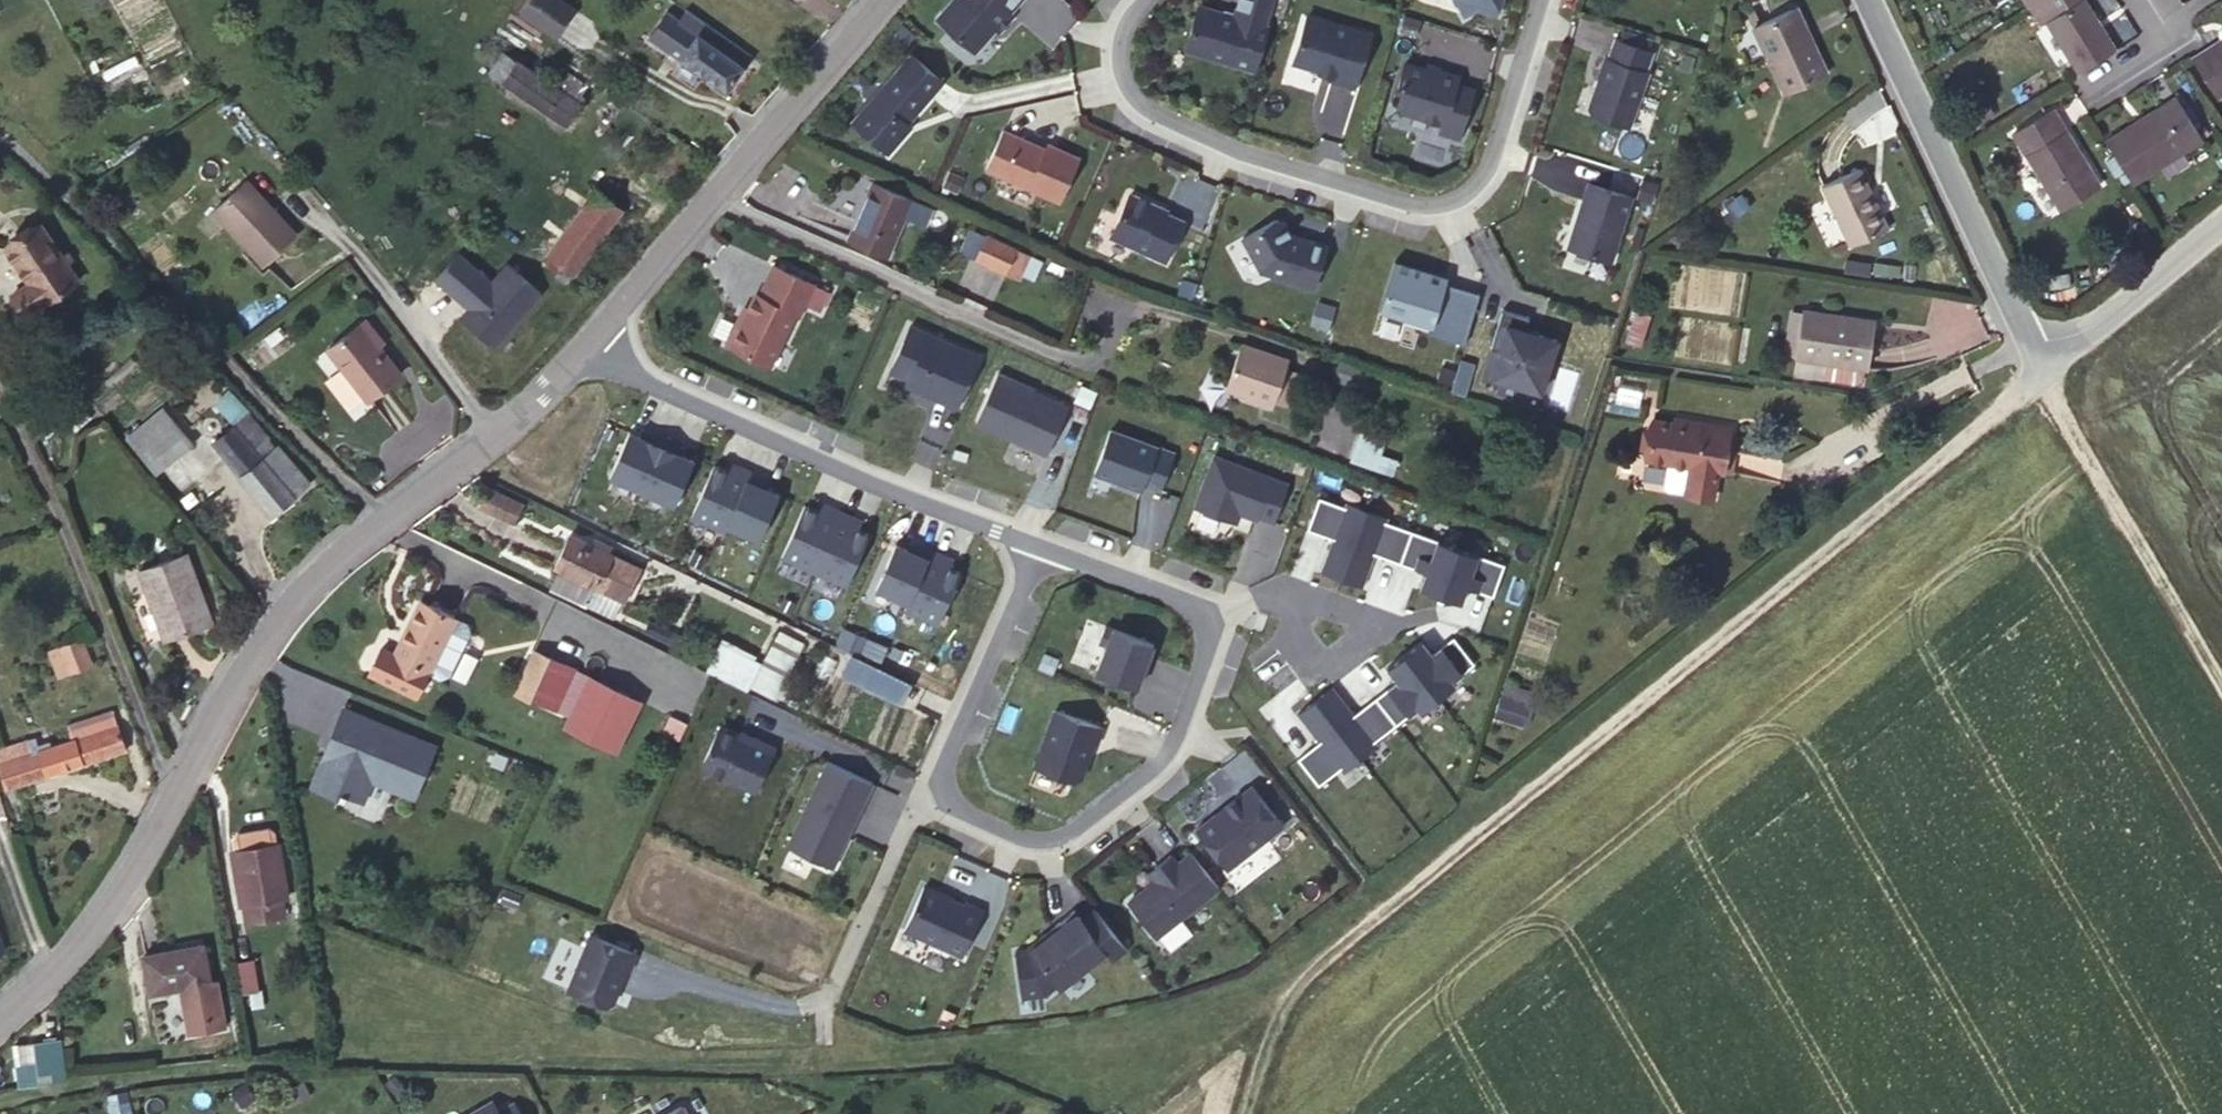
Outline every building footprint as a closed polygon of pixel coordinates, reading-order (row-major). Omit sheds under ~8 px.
[(564,0),(525,0),(518,10),(556,35),(575,7),(564,0)] [(936,19),(981,60),(1024,1),(1023,0),(951,0),(936,19)] [(1184,49),(1257,72),(1271,24),(1200,0),(1198,0),(1184,49)] [(1503,12),(1506,0),(1461,0),(1503,12)] [(1752,6),(1784,68),(1829,45),(1814,14),(1805,18),(1796,0),(1764,0),(1752,6)] [(2053,18),(2046,22),(2077,74),(2116,49),(2085,0),(2043,0),(2053,18)] [(676,15),(668,9),(650,35),(658,40),(676,15)] [(1308,10),(1294,62),(1359,83),(1376,36),(1308,10)] [(676,15),(658,40),(727,90),(746,64),(676,15)] [(2193,57),(2218,97),(2221,94),(2221,29),(2219,31),(2218,35),(2221,40),(2193,57)] [(547,42),(530,67),(581,101),(597,76),(547,42)] [(909,49),(850,122),(895,159),(947,87),(909,49)] [(581,101),(530,67),(504,50),(490,71),(566,122),(581,101)] [(1601,52),(1584,110),(1640,133),(1658,74),(1601,52)] [(1462,147),(1476,96),(1457,91),(1459,81),(1407,68),(1392,119),(1442,133),(1439,141),(1462,147)] [(2104,141),(2132,184),(2202,140),(2175,97),(2104,141)] [(2053,109),(2013,134),(2059,209),(2100,184),(2053,109)] [(986,172),(1068,206),(1083,155),(1001,128),(986,172)] [(1864,149),(1830,167),(1859,224),(1893,208),(1864,149)] [(1587,173),(1568,246),(1619,260),(1636,189),(1587,173)] [(247,180),(214,209),(264,264),(297,235),(247,180)] [(888,259),(913,197),(870,180),(845,241),(888,259)] [(1128,187),(1111,225),(1177,257),(1195,216),(1128,187)] [(596,190),(548,253),(562,263),(555,273),(567,282),(622,209),(596,190)] [(1261,219),(1245,264),(1320,291),(1331,242),(1261,219)] [(31,282),(20,289),(34,310),(80,279),(43,222),(6,246),(31,282)] [(967,226),(956,252),(1033,283),(1044,256),(967,226)] [(758,301),(754,299),(744,323),(788,341),(810,288),(814,290),(827,258),(787,241),(774,273),(770,271),(764,286),(758,301)] [(496,279),(465,248),(441,272),(463,294),(465,292),(474,301),(464,312),(496,343),(545,292),(513,261),(496,279)] [(1399,259),(1381,311),(1438,334),(1454,275),(1399,259)] [(764,286),(760,285),(754,299),(758,301),(764,286)] [(1803,337),(1812,290),(1803,288),(1795,335),(1803,337)] [(34,310),(20,289),(14,292),(28,314),(34,310)] [(1846,295),(1812,289),(1812,290),(1803,337),(1803,338),(1833,343),(1871,349),(1873,350),(1882,312),(1844,304),(1846,295)] [(368,317),(361,323),(379,346),(386,340),(368,317)] [(1505,318),(1489,376),(1551,391),(1565,332),(1505,318)] [(379,346),(361,323),(329,348),(368,398),(400,373),(379,346)] [(888,373),(957,404),(979,356),(910,324),(888,373)] [(1297,347),(1249,327),(1232,371),(1261,382),(1259,387),(1279,394),(1297,347)] [(1871,349),(1833,343),(1830,360),(1863,365),(1869,361),(1871,349)] [(998,372),(975,423),(1054,457),(1073,407),(998,372)] [(228,392),(218,402),(230,416),(240,405),(228,392)] [(123,435),(154,474),(193,444),(162,404),(123,435)] [(1734,459),(1740,420),(1680,411),(1663,408),(1656,447),(1701,454),(1697,481),(1724,486),(1729,458),(1734,459)] [(249,414),(215,442),(242,474),(240,475),(272,513),(309,483),(277,444),(275,446),(249,414)] [(1113,431),(1096,475),(1161,499),(1178,452),(1113,431)] [(1357,431),(1350,462),(1383,470),(1390,439),(1357,431)] [(630,433),(608,478),(679,510),(698,463),(630,433)] [(1286,488),(1211,460),(1192,512),(1234,528),(1238,517),(1255,524),(1256,520),(1272,526),(1286,488)] [(714,468),(694,516),(758,544),(779,498),(714,468)] [(532,502),(498,485),(490,500),(524,518),(532,502)] [(1467,588),(1493,598),(1505,567),(1385,523),(1386,519),(1366,511),(1346,504),(1344,509),(1318,499),(1307,530),(1333,540),(1321,573),(1361,588),(1373,554),(1427,574),(1421,589),(1461,604),(1467,588)] [(805,509),(785,557),(850,583),(871,536),(805,509)] [(595,537),(576,528),(559,559),(568,564),(559,583),(591,600),(601,580),(630,594),(631,595),(646,563),(619,550),(595,537)] [(623,539),(600,528),(595,537),(619,550),(623,539)] [(895,547),(877,588),(945,621),(963,574),(895,547)] [(186,553),(140,570),(165,637),(210,621),(186,553)] [(630,594),(601,580),(591,600),(619,615),(630,594)] [(431,598),(406,654),(443,668),(467,613),(431,598)] [(683,641),(647,623),(643,630),(680,649),(683,641)] [(1109,631),(1093,671),(1138,686),(1151,648),(1109,631)] [(803,643),(779,632),(752,686),(776,697),(803,643)] [(82,639),(61,645),(70,671),(91,663),(82,639)] [(1321,744),(1299,762),(1319,788),(1341,771),(1344,775),(1378,748),(1375,744),(1420,709),(1423,713),(1456,687),(1453,683),(1476,665),(1455,639),(1433,657),(1423,644),(1389,670),(1399,683),(1355,718),(1333,690),(1299,717),(1321,744)] [(70,671),(61,645),(51,649),(60,674),(70,671)] [(507,686),(550,704),(568,664),(526,647),(507,686)] [(843,674),(902,703),(912,683),(852,654),(843,674)] [(550,704),(562,710),(580,670),(568,664),(550,704)] [(563,724),(586,672),(580,670),(562,710),(557,720),(563,724)] [(631,691),(586,672),(563,724),(609,743),(631,691)] [(1541,682),(1514,673),(1508,694),(1535,702),(1541,682)] [(397,725),(352,708),(339,737),(347,741),(342,750),(333,747),(316,786),(350,800),(352,795),(371,801),(379,782),(421,799),(444,746),(413,732),(411,735),(394,728),(397,725)] [(68,725),(72,738),(34,750),(29,737),(0,746),(0,766),(7,787),(126,749),(113,710),(68,725)] [(687,721),(670,711),(661,728),(676,737),(687,721)] [(1051,715),(1031,773),(1078,787),(1099,732),(1051,715)] [(707,763),(758,789),(777,746),(724,722),(707,763)] [(822,763),(789,843),(841,866),(875,786),(822,763)] [(1242,783),(1191,829),(1226,874),(1280,831),(1242,783)] [(231,841),(234,853),(272,847),(271,835),(265,831),(235,836),(231,841)] [(234,853),(232,853),(243,924),(273,920),(271,904),(284,902),(274,846),(272,847),(234,853)] [(1186,846),(1123,902),(1153,939),(1217,887),(1186,846)] [(923,886),(903,927),(969,956),(983,913),(923,886)] [(1027,951),(1016,952),(1019,997),(1043,995),(1052,988),(1054,992),(1104,952),(1111,960),(1125,949),(1098,913),(1085,923),(1075,911),(1027,951)] [(593,929),(566,990),(615,1007),(642,953),(593,929)] [(210,937),(144,945),(149,986),(216,977),(210,937)] [(239,992),(258,990),(255,958),(236,960),(239,992)] [(30,1043),(34,1077),(69,1073),(65,1038),(30,1043)] [(458,1113),(519,1113),(510,1098),(494,1107),(488,1096),(458,1113)] [(626,1113),(657,1113),(648,1100),(626,1113)]
